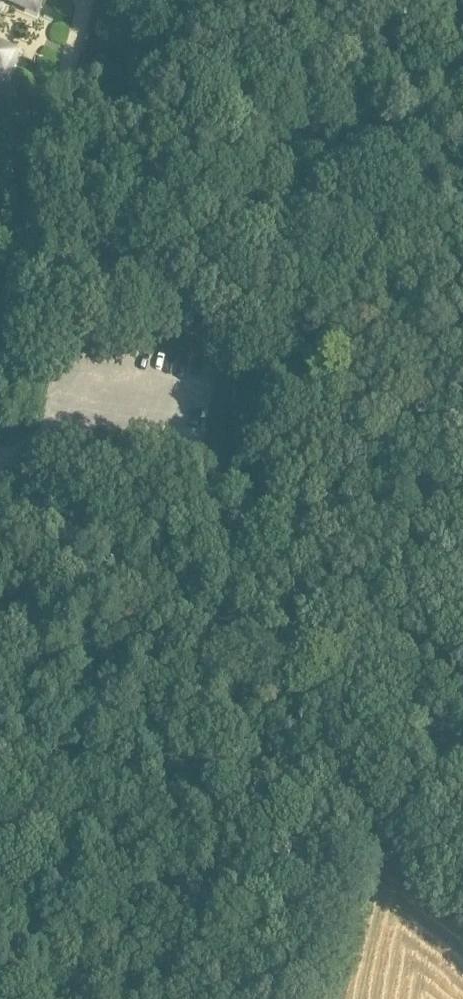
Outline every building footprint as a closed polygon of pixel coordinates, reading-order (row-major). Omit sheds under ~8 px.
[(34,11),(39,0),(9,0),(34,11)] [(15,54),(0,48),(0,77),(4,79),(15,54)]
